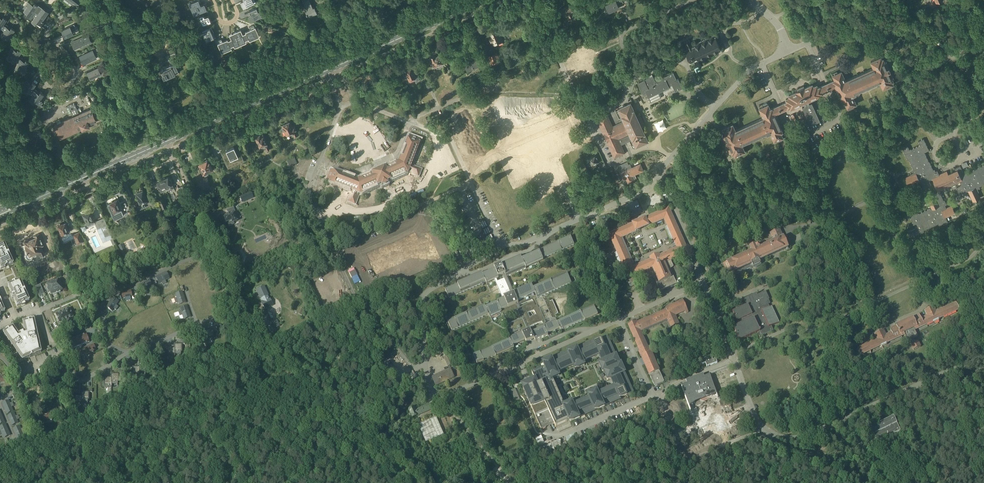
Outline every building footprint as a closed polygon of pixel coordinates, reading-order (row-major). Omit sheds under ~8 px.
[(194,13),(205,8),(204,4),(200,6),(197,0),(191,3),(193,7),(192,8),(194,13)] [(303,1),(307,10),(305,11),(308,17),(317,13),(314,7),(313,7),(309,0),(302,0),(303,1)] [(616,0),(606,5),(609,12),(619,7),(618,5),(623,2),(622,0),(616,0)] [(23,8),(22,9),(27,13),(25,16),(30,20),(31,18),(33,19),(31,21),(35,24),(36,22),(41,26),(44,22),(42,21),(47,14),(47,13),(48,11),(38,4),(38,5),(34,3),(33,4),(28,1),(23,8)] [(564,14),(573,10),(570,4),(561,8),(564,14)] [(249,16),(251,20),(260,16),(256,8),(249,11),(251,15),(249,16)] [(211,21),(208,15),(204,16),(203,14),(199,16),(203,25),(211,21)] [(4,30),(0,35),(4,38),(5,36),(10,39),(13,36),(11,34),(15,30),(11,27),(9,29),(5,25),(2,29),(4,30)] [(63,31),(62,32),(65,38),(73,34),(72,29),(74,28),(73,25),(62,29),(63,31)] [(246,32),(249,40),(258,36),(253,25),(249,27),(251,30),(246,32)] [(207,39),(215,36),(213,32),(212,33),(210,28),(202,31),(202,32),(203,31),(206,40),(207,39)] [(502,40),(504,40),(503,37),(501,37),(498,29),(490,32),(492,36),(490,36),(492,42),(493,41),(494,44),(498,42),(499,44),(503,42),(502,40)] [(249,40),(246,32),(241,34),(240,31),(235,33),(240,44),(245,41),(245,40),(248,39),(248,40),(249,40)] [(240,44),(235,33),(231,34),(232,38),(228,40),(231,48),(232,47),(231,46),(234,45),(235,46),(240,44)] [(719,44),(722,43),(720,39),(718,40),(715,34),(692,45),(689,39),(684,42),(688,49),(685,50),(691,63),(694,62),(697,69),(702,67),(699,61),(722,51),(719,44)] [(86,36),(73,42),(76,47),(80,45),(80,47),(81,47),(90,43),(87,36),(86,36)] [(231,48),(228,40),(223,42),(221,39),(217,41),(222,52),(226,50),(231,48)] [(17,61),(20,58),(18,56),(22,52),(18,49),(17,51),(12,47),(9,51),(11,52),(8,57),(11,60),(13,58),(17,61)] [(80,56),(81,59),(83,63),(97,57),(95,53),(99,51),(98,48),(82,55),(80,56)] [(168,50),(170,54),(164,57),(166,61),(168,60),(169,62),(178,59),(173,48),(168,50)] [(491,65),(500,61),(496,52),(487,56),(491,65)] [(435,67),(441,64),(441,65),(445,63),(441,54),(436,56),(436,55),(431,57),(433,62),(430,63),(433,68),(435,67)] [(871,61),(874,68),(846,80),(841,71),(838,72),(837,71),(832,73),(835,80),(833,80),(818,87),(817,85),(813,86),(812,84),(805,87),(804,87),(796,90),(797,91),(789,95),(790,97),(786,99),(787,101),(772,108),(770,109),(767,102),(762,104),(763,106),(760,108),(764,117),(736,130),(733,123),(723,128),(724,131),(722,131),(724,134),(723,134),(730,151),(731,150),(732,153),(734,153),(735,155),(745,151),(742,144),(747,141),(746,141),(762,134),(762,135),(767,132),(767,134),(771,132),(774,141),(778,139),(779,141),(784,139),(781,132),(783,131),(775,114),(783,110),(790,107),(791,109),(804,103),(805,105),(802,106),(811,124),(820,120),(812,102),(810,103),(809,101),(822,95),(821,93),(836,86),(844,103),(845,103),(848,110),(854,107),(853,105),(857,103),(853,95),(856,93),(856,92),(861,90),(860,89),(875,83),(880,81),(883,88),(893,83),(892,81),(893,80),(892,78),(893,77),(886,60),(884,61),(883,58),(882,59),(881,56),(871,61)] [(17,61),(19,63),(16,67),(19,69),(20,68),(25,71),(28,68),(26,67),(30,62),(26,59),(25,61),(20,58),(17,61)] [(468,70),(480,65),(476,58),(465,63),(468,70)] [(162,70),(161,71),(165,80),(166,80),(165,80),(167,79),(179,74),(174,64),(161,69),(162,70)] [(98,66),(87,71),(90,79),(101,74),(98,66)] [(417,76),(416,77),(412,68),(403,72),(405,76),(407,75),(409,80),(413,78),(414,81),(416,79),(417,81),(419,80),(417,76)] [(670,87),(669,87),(673,85),(675,91),(682,88),(678,79),(677,80),(673,73),(655,81),(653,76),(638,83),(643,95),(647,93),(649,97),(670,87)] [(26,84),(22,89),(26,92),(27,90),(32,93),(34,90),(33,89),(36,84),(33,81),(31,83),(27,79),(24,83),(26,84)] [(33,95),(30,100),(34,102),(35,101),(39,104),(37,108),(38,109),(43,106),(41,105),(43,103),(41,102),(42,100),(41,99),(44,94),(40,92),(39,93),(34,90),(32,93),(33,95)] [(73,117),(55,125),(60,137),(96,121),(94,117),(96,116),(94,113),(93,113),(91,109),(79,114),(74,103),(68,105),(73,117)] [(608,113),(597,118),(615,156),(623,153),(619,145),(630,141),(633,147),(647,141),(641,127),(645,125),(640,116),(637,117),(631,103),(616,110),(619,118),(623,116),(625,122),(614,128),(613,126),(612,126),(608,117),(609,116),(608,113)] [(292,128),(289,122),(282,125),(283,127),(281,127),(283,132),(284,131),(286,135),(287,134),(288,135),(290,134),(290,133),(292,132),(294,137),(298,136),(294,127),(292,128)] [(256,143),(257,147),(263,144),(264,147),(268,146),(263,135),(260,137),(259,135),(255,137),(258,142),(256,143)] [(417,157),(420,150),(420,148),(418,146),(420,141),(409,136),(399,163),(357,181),(331,171),(326,182),(332,184),(331,187),(340,191),(341,188),(351,191),(350,193),(352,194),(348,202),(354,204),(358,194),(359,195),(376,187),(377,188),(381,186),(382,187),(387,185),(387,184),(407,174),(408,172),(418,176),(420,170),(412,167),(412,166),(410,165),(414,156),(417,157)] [(903,148),(908,160),(910,159),(910,160),(915,172),(910,174),(911,175),(906,177),(909,184),(911,183),(914,182),(914,181),(921,177),(923,182),(922,183),(923,185),(924,189),(927,187),(930,186),(931,185),(929,180),(934,178),(935,182),(933,183),(935,187),(936,186),(938,191),(938,193),(934,195),(934,196),(928,198),(929,203),(931,202),(933,207),(932,208),(931,208),(929,209),(918,214),(916,209),(904,214),(907,220),(911,218),(916,229),(912,230),(911,230),(908,231),(911,237),(924,231),(924,230),(938,223),(939,225),(945,223),(948,222),(948,221),(946,218),(945,216),(945,215),(949,214),(949,215),(955,213),(952,206),(947,208),(945,205),(947,204),(945,200),(945,199),(944,200),(941,193),(942,189),(945,188),(952,185),(952,186),(960,182),(962,185),(956,187),(958,191),(958,192),(959,195),(962,193),(965,192),(964,190),(969,188),(972,195),(971,195),(973,201),(976,199),(980,198),(978,192),(979,192),(978,189),(980,188),(979,186),(983,184),(983,165),(973,170),(971,171),(971,170),(966,173),(966,171),(963,172),(960,165),(954,168),(956,172),(949,175),(948,173),(945,174),(944,173),(943,173),(940,175),(938,170),(936,171),(935,169),(933,169),(929,161),(925,152),(929,150),(924,138),(919,141),(920,145),(910,150),(908,146),(903,148)] [(233,146),(230,148),(226,150),(228,154),(228,155),(226,156),(225,155),(225,156),(227,160),(228,162),(226,163),(228,168),(231,167),(230,165),(234,164),(234,162),(235,161),(237,160),(242,158),(242,157),(240,152),(239,150),(239,149),(235,151),(233,146)] [(589,158),(587,159),(588,163),(589,165),(592,164),(598,161),(597,159),(598,159),(596,154),(593,156),(592,155),(591,156),(592,157),(589,158)] [(212,169),(209,163),(208,164),(206,161),(203,163),(202,161),(199,163),(203,173),(204,173),(205,175),(208,174),(207,171),(212,169)] [(630,164),(619,169),(625,183),(628,182),(628,183),(634,180),(633,179),(636,178),(635,174),(643,170),(641,164),(632,168),(630,164)] [(163,179),(166,187),(166,188),(167,189),(167,191),(174,188),(173,184),(172,182),(170,178),(169,177),(166,178),(165,178),(163,179)] [(159,180),(156,181),(161,192),(167,189),(166,188),(166,187),(163,179),(160,181),(159,180)] [(144,190),(143,190),(143,189),(142,189),(141,189),(140,189),(140,190),(140,191),(140,192),(136,193),(141,205),(137,206),(133,208),(133,209),(132,209),(134,213),(135,213),(136,214),(140,212),(139,210),(146,207),(144,204),(148,203),(147,200),(148,200),(144,190)] [(164,211),(168,209),(163,198),(159,200),(164,211)] [(110,203),(108,205),(115,219),(124,215),(117,199),(113,201),(114,201),(113,201),(112,201),(111,201),(111,202),(110,203)] [(233,223),(237,221),(236,220),(238,220),(237,216),(235,217),(233,213),(235,212),(233,208),(227,211),(228,214),(224,216),(225,218),(224,218),(226,223),(227,223),(229,227),(234,225),(233,223)] [(671,267),(673,267),(670,261),(688,253),(669,208),(609,234),(629,279),(647,271),(650,277),(653,275),(660,291),(676,284),(669,269),(671,268),(671,267)] [(84,214),(83,214),(88,226),(95,223),(97,229),(103,242),(110,239),(114,245),(116,244),(113,238),(111,234),(104,219),(95,223),(94,220),(90,211),(86,213),(85,212),(84,213),(84,214)] [(62,223),(58,225),(62,235),(69,232),(65,223),(63,224),(62,223)] [(388,241),(360,239),(376,274),(412,258),(440,259),(424,225),(388,241)] [(171,227),(168,228),(171,236),(173,240),(176,239),(171,227)] [(751,253),(730,262),(723,265),(729,278),(753,267),(753,268),(756,269),(760,267),(761,265),(759,261),(789,248),(785,241),(784,241),(779,230),(770,234),(773,239),(749,249),(751,253)] [(79,232),(74,234),(78,243),(83,241),(79,232)] [(201,232),(192,236),(194,241),(203,236),(201,232)] [(45,254),(43,251),(41,246),(43,245),(42,242),(43,242),(40,234),(34,237),(25,242),(27,246),(25,247),(28,253),(27,253),(26,256),(27,258),(29,259),(32,258),(33,255),(32,254),(36,252),(38,257),(45,254)] [(498,277),(503,275),(511,295),(504,298),(497,301),(498,303),(486,308),(485,306),(466,314),(467,314),(455,320),(455,319),(448,322),(452,331),(489,315),(489,317),(502,311),(512,336),(509,337),(510,339),(473,355),(477,364),(484,361),(496,355),(496,356),(514,348),(513,346),(525,340),(526,343),(532,340),(534,339),(535,341),(548,335),(548,334),(560,329),(561,330),(584,320),(585,320),(598,315),(594,306),(557,322),(556,320),(546,324),(533,294),(535,293),(538,298),(571,283),(577,281),(573,272),(567,274),(567,273),(551,281),(533,289),(532,285),(514,293),(507,277),(526,269),(526,268),(543,260),(543,259),(574,245),(571,236),(558,242),(558,241),(539,250),(522,258),(521,257),(502,265),(502,264),(494,268),(482,274),(482,273),(457,284),(458,285),(445,290),(449,299),(486,282),(487,284),(499,278),(498,277)] [(1,270),(5,268),(9,267),(8,266),(13,265),(9,257),(10,257),(8,252),(7,252),(4,244),(0,246),(0,268),(1,270)] [(115,257),(113,261),(116,267),(123,263),(120,255),(115,257)] [(100,267),(98,268),(99,273),(108,269),(106,264),(100,266),(100,267)] [(156,278),(159,284),(162,282),(163,285),(166,283),(165,281),(168,279),(165,273),(156,278)] [(52,283),(57,294),(60,292),(60,291),(62,290),(61,287),(62,286),(61,283),(59,283),(58,280),(52,283)] [(636,280),(628,283),(630,288),(638,285),(636,280)] [(23,289),(20,281),(16,283),(12,284),(8,286),(11,294),(11,295),(13,299),(17,307),(21,305),(25,304),(24,304),(29,302),(25,294),(26,294),(24,289),(23,289)] [(146,290),(147,292),(150,291),(149,288),(152,287),(149,281),(140,285),(143,291),(146,290)] [(57,294),(52,283),(47,285),(48,288),(47,288),(48,292),(49,292),(51,295),(53,294),(54,295),(57,294)] [(262,302),(265,309),(273,306),(269,298),(268,299),(267,296),(268,295),(264,287),(256,291),(260,299),(261,298),(262,302)] [(124,293),(122,293),(122,298),(125,297),(126,302),(130,301),(130,297),(131,296),(130,292),(128,292),(128,291),(124,292),(124,293)] [(174,299),(175,303),(178,302),(179,305),(185,303),(182,293),(176,295),(177,298),(174,299)] [(748,305),(733,312),(739,326),(733,328),(740,342),(757,333),(759,338),(774,331),(772,327),(779,324),(771,307),(770,308),(768,305),(770,304),(765,293),(753,299),(752,297),(745,300),(748,305)] [(663,383),(658,372),(659,372),(648,347),(640,331),(667,319),(672,330),(680,326),(675,316),(685,312),(685,313),(688,312),(683,301),(666,308),(666,310),(637,323),(636,321),(628,325),(640,351),(639,351),(650,376),(651,375),(655,386),(663,383)] [(110,302),(104,310),(109,314),(111,312),(113,314),(116,310),(113,309),(115,306),(110,302)] [(940,319),(945,316),(959,310),(956,303),(944,308),(939,310),(940,311),(936,312),(933,307),(925,311),(927,316),(921,319),(919,315),(890,329),(892,333),(886,336),(883,330),(874,335),(876,340),(873,342),(873,341),(868,343),(869,344),(857,349),(860,356),(879,347),(881,347),(887,344),(887,343),(905,335),(908,342),(911,340),(913,343),(911,344),(913,350),(921,347),(918,341),(915,342),(913,339),(918,337),(915,330),(932,322),(933,323),(939,320),(940,319)] [(179,313),(180,316),(182,315),(183,318),(190,316),(187,307),(180,309),(181,312),(179,313)] [(69,309),(55,315),(59,324),(62,323),(63,326),(67,324),(66,321),(73,318),(69,309)] [(6,332),(3,334),(22,362),(41,353),(34,321),(30,322),(30,321),(26,322),(22,323),(24,333),(18,336),(12,327),(9,330),(6,332)] [(274,329),(280,327),(277,321),(272,323),(274,329)] [(86,335),(66,343),(68,350),(88,342),(86,335)] [(541,365),(543,369),(532,373),(535,380),(522,385),(541,429),(554,424),(556,428),(557,427),(569,422),(570,421),(570,423),(580,419),(579,418),(595,411),(604,407),(621,400),(620,398),(627,395),(631,393),(628,388),(631,387),(624,373),(625,373),(621,364),(620,364),(616,356),(610,342),(607,343),(605,338),(601,340),(601,339),(594,342),(594,341),(577,348),(568,352),(552,359),(552,358),(543,362),(544,364),(541,365)] [(90,355),(88,348),(82,350),(84,358),(90,355)] [(84,358),(82,350),(75,353),(78,360),(84,358)] [(78,360),(75,353),(70,355),(73,362),(78,360)] [(717,363),(716,360),(713,361),(711,357),(700,361),(702,365),(705,363),(707,367),(717,363)] [(14,406),(12,403),(10,404),(8,401),(2,404),(6,413),(12,410),(11,407),(14,406)] [(431,404),(429,404),(416,410),(415,407),(409,410),(412,418),(436,407),(434,402),(431,404)] [(18,416),(15,417),(14,414),(8,417),(12,426),(18,423),(17,420),(19,419),(18,416)] [(877,442),(878,442),(900,431),(894,417),(871,428),(877,442)] [(569,422),(557,427),(559,432),(571,427),(569,422)] [(2,434),(3,437),(9,434),(5,425),(0,427),(0,430),(0,431),(0,435),(2,434)] [(17,439),(23,436),(22,433),(25,432),(23,429),(21,430),(19,427),(13,429),(17,439)]
